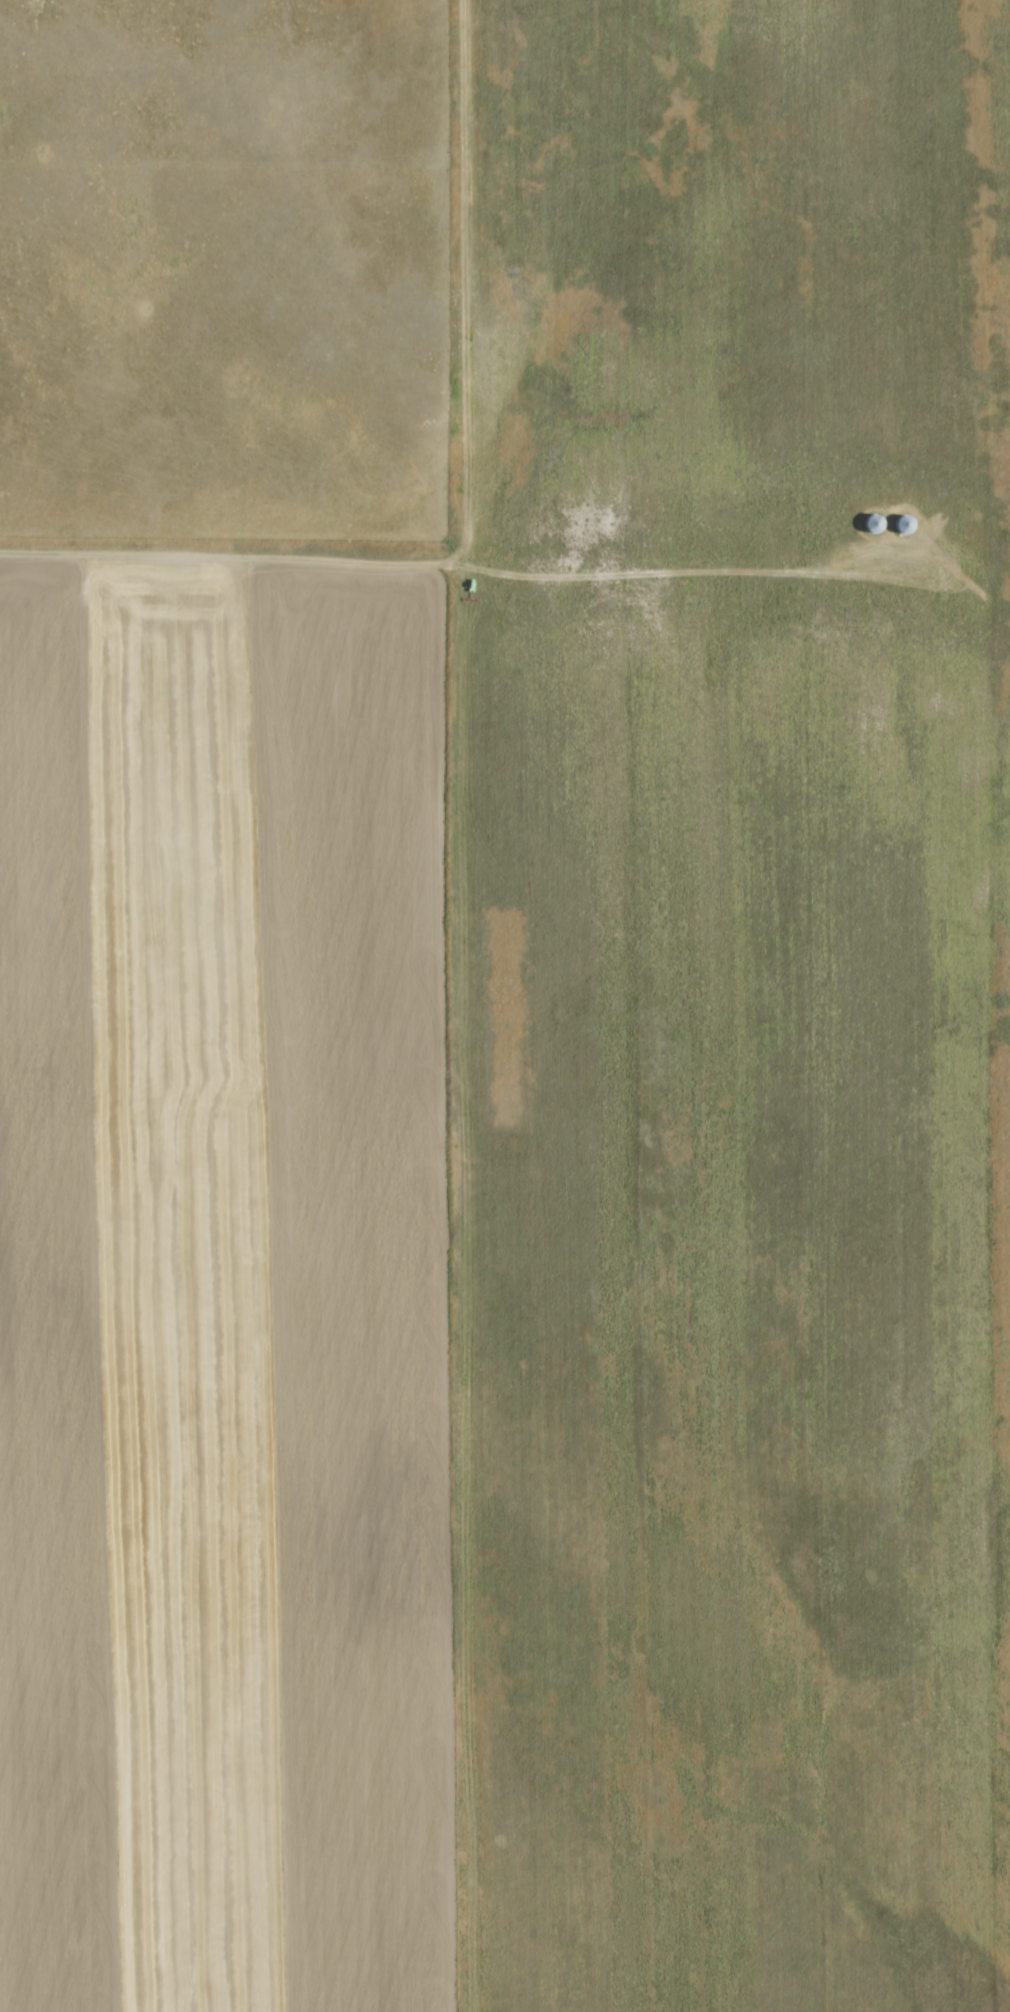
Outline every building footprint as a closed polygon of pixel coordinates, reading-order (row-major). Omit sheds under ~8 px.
[(875,534),(886,524),(875,512),(864,522),(875,534)] [(897,531),(913,531),(913,515),(897,515),(897,531)]
